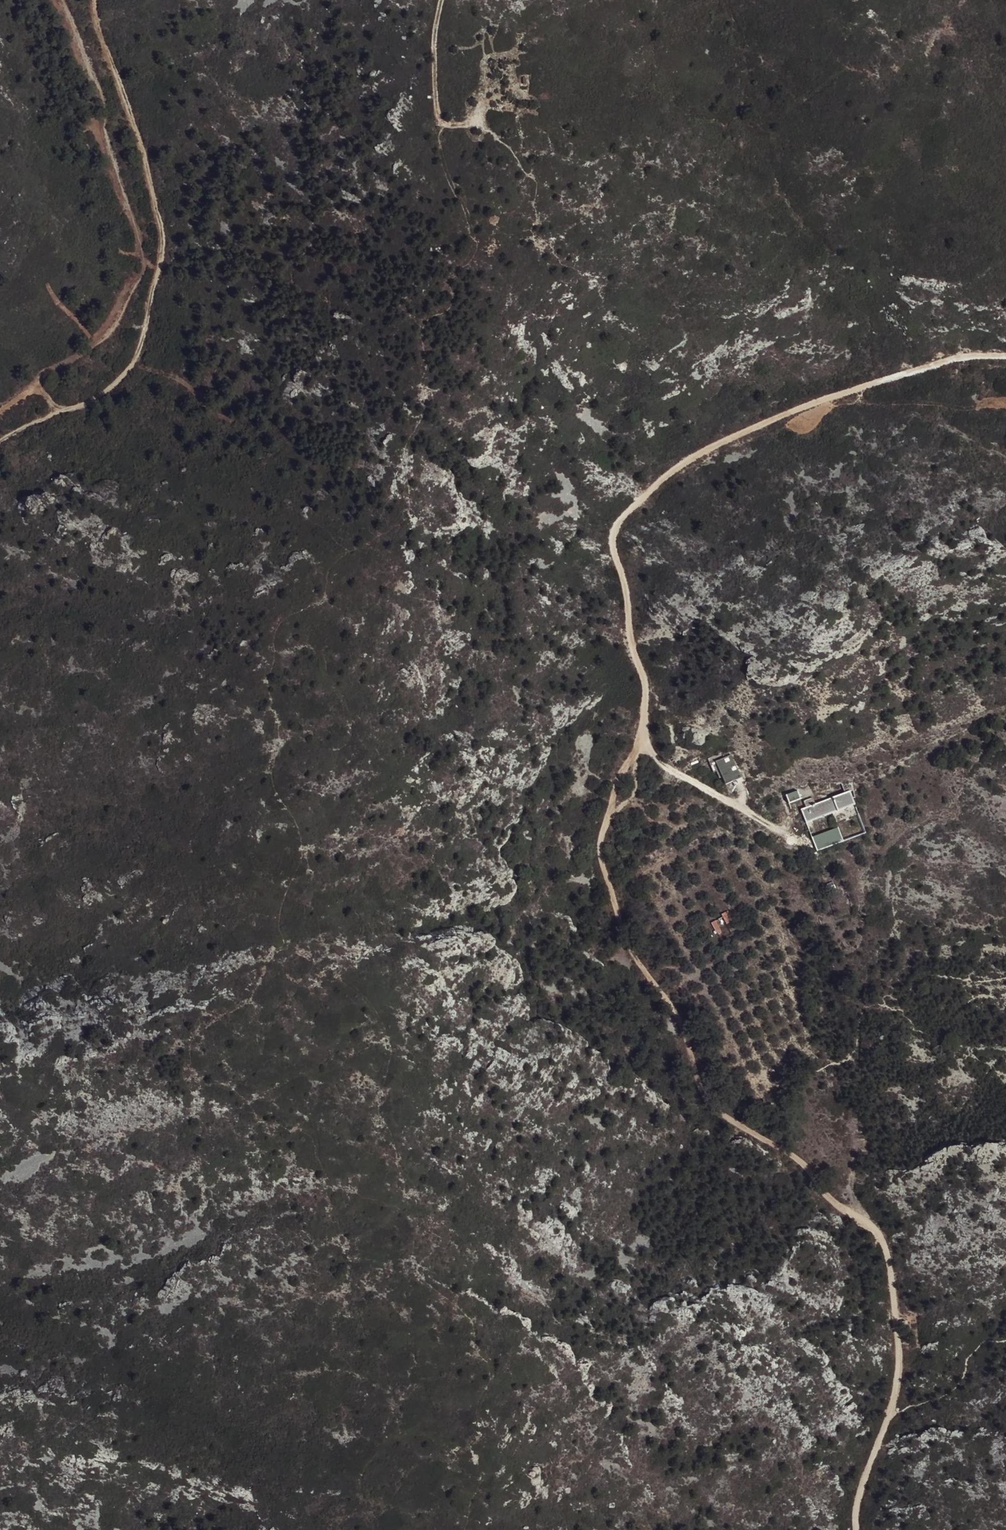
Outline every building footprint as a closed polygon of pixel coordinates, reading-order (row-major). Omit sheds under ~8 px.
[(741,780),(731,755),(716,763),(726,787),(741,780)] [(796,789),(785,793),(787,800),(799,796),(796,789)] [(849,789),(800,807),(806,822),(855,804),(849,789)] [(837,827),(811,836),(816,849),(842,840),(837,827)] [(726,913),(717,918),(724,931),(733,926),(726,913)]
